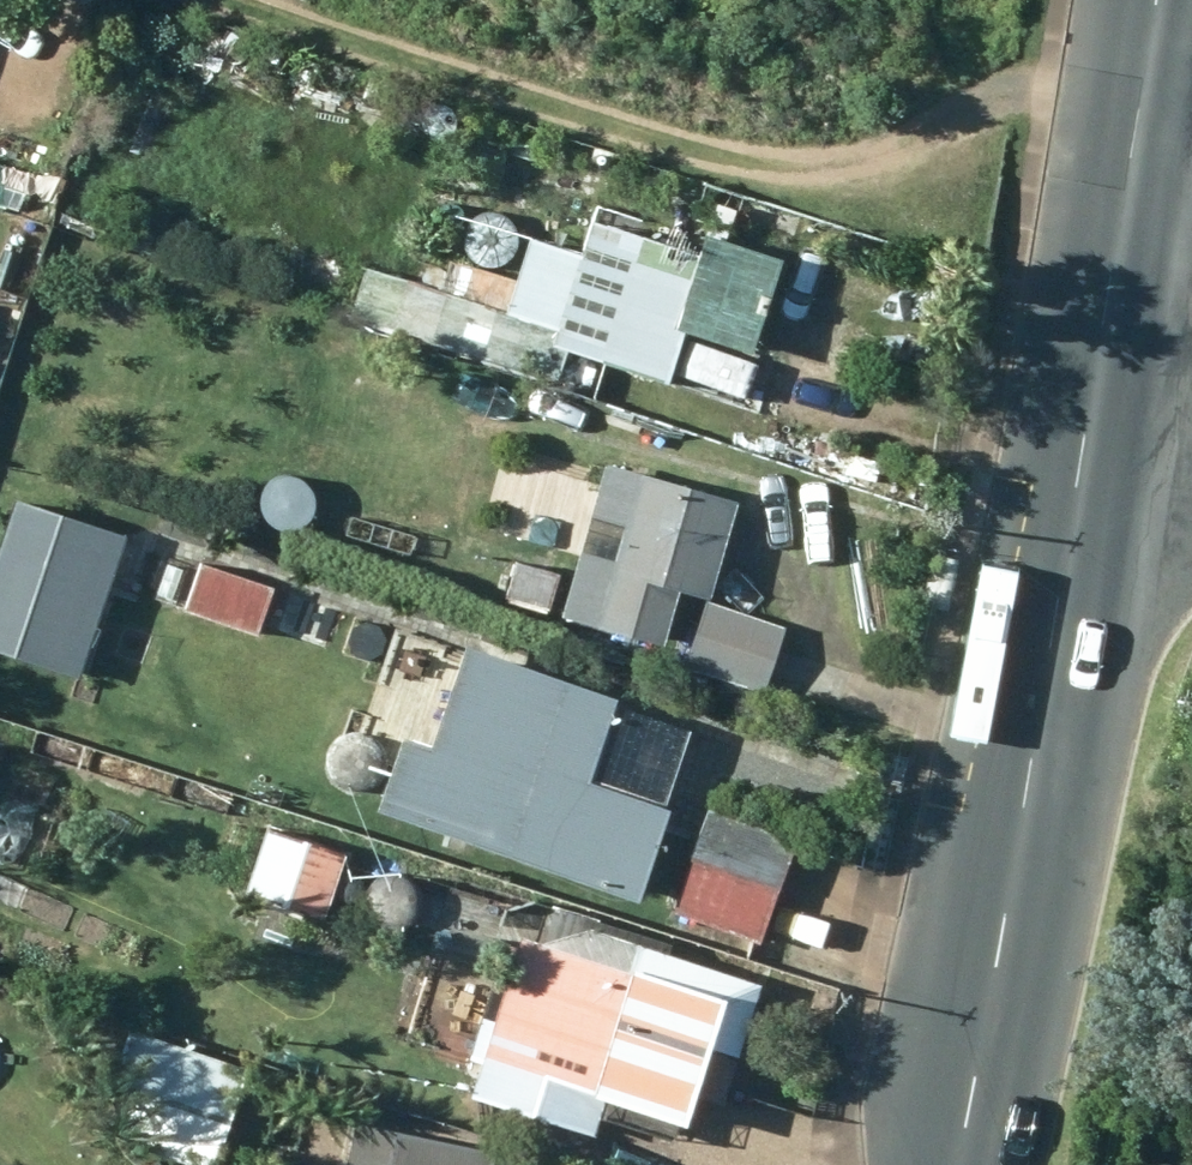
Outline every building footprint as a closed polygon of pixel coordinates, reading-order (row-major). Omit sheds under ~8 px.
[(208,62),(244,76),(256,47),(220,32),(208,62)] [(369,74),(357,111),(387,120),(389,117),(418,126),(426,103),(395,94),(398,83),(369,74)] [(120,233),(130,202),(104,193),(103,198),(82,191),(73,217),(120,233)] [(591,265),(536,246),(510,320),(408,286),(394,330),(558,385),(572,348),(608,359),(605,366),(667,387),(685,336),(753,359),(785,265),(726,245),(738,211),(715,204),(703,239),(710,241),(704,262),(603,228),(591,265)] [(608,468),(562,621),(663,652),(681,594),(709,603),(737,508),(608,468)] [(126,539),(18,503),(0,557),(0,656),(78,682),(126,539)] [(173,609),(189,567),(168,558),(151,600),(173,609)] [(930,558),(923,611),(952,615),(959,560),(930,558)] [(274,592),(201,564),(184,611),(258,638),(274,592)] [(549,614),(560,579),(517,567),(508,601),(549,614)] [(340,613),(290,596),(278,633),(327,650),(340,613)] [(765,697),(786,631),(705,607),(685,672),(765,697)] [(375,814),(640,907),(671,817),(658,813),(687,732),(466,655),(431,755),(400,746),(375,814)] [(671,917),(759,949),(799,845),(711,813),(671,917)] [(325,922),(347,859),(269,832),(246,895),(267,902),(262,915),(301,928),(306,916),(325,922)] [(473,1101),(594,1140),(600,1123),(672,1146),(677,1133),(685,1135),(698,1098),(723,1108),(761,991),(669,961),(673,952),(556,914),(545,948),(524,940),(521,951),(495,941),(488,964),(515,974),(473,1101)] [(245,1072),(136,1035),(117,1090),(143,1099),(129,1139),(204,1164),(213,1164),(245,1072)] [(356,1125),(346,1164),(496,1164),(498,1156),(356,1125)]
